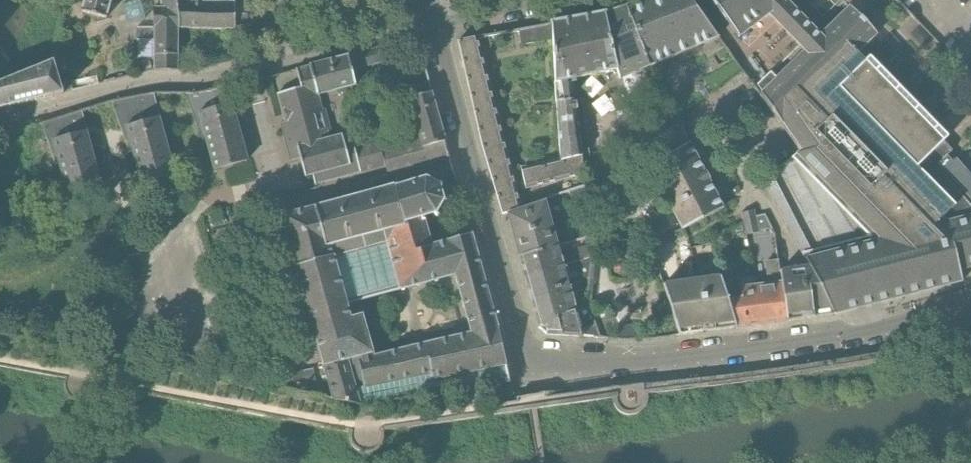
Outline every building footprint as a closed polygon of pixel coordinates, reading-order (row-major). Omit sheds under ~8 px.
[(81,11),(108,19),(113,0),(85,0),(81,11)] [(141,0),(122,6),(127,24),(147,18),(141,0)] [(178,28),(236,30),(236,28),(252,28),(257,23),(258,10),(252,5),(236,4),(236,3),(178,2),(178,0),(161,0),(161,7),(154,7),(154,27),(178,28)] [(652,67),(720,38),(720,37),(697,8),(691,0),(652,0),(626,8),(652,67)] [(806,261),(821,290),(822,290),(835,315),(837,314),(842,313),(963,282),(960,271),(970,268),(970,205),(937,166),(953,150),(859,54),(879,34),(850,6),(821,35),(788,1),(789,0),(711,0),(740,38),(770,15),(806,52),(761,96),(801,152),(798,154),(881,240),(806,259),(805,259),(806,261)] [(647,69),(652,67),(626,8),(605,14),(620,71),(622,80),(627,97),(648,74),(647,69)] [(561,158),(583,153),(575,100),(568,101),(567,82),(589,77),(604,74),(616,113),(631,108),(627,97),(622,80),(620,71),(605,14),(574,20),(570,21),(561,22),(554,23),(553,24),(553,40),(555,83),(557,102),(561,158)] [(553,40),(553,24),(519,30),(520,33),(522,45),(553,40)] [(178,28),(154,27),(137,27),(136,40),(138,40),(138,58),(155,58),(155,70),(178,70),(178,28)] [(478,40),(477,38),(459,41),(463,59),(482,55),(478,40)] [(65,94),(55,61),(22,74),(6,54),(0,48),(0,109),(65,94)] [(277,94),(284,120),(323,110),(320,96),(357,86),(353,71),(385,63),(381,48),(297,71),(302,87),(277,94)] [(482,55),(463,59),(467,77),(486,72),(482,55)] [(486,72),(467,77),(471,94),(490,89),(486,72)] [(381,147),(386,166),(388,175),(451,158),(448,147),(429,81),(398,89),(413,139),(382,147),(381,147)] [(199,93),(187,93),(202,137),(205,136),(214,170),(232,165),(250,161),(234,105),(235,105),(229,86),(199,93)] [(490,89),(471,94),(475,111),(495,106),(490,89)] [(154,92),(112,102),(129,152),(132,151),(141,184),(177,175),(161,117),(154,92)] [(495,106),(475,111),(479,128),(499,123),(495,106)] [(323,110),(284,120),(285,122),(281,123),(291,161),(300,158),(306,178),(314,176),(317,185),(386,166),(381,147),(382,147),(379,139),(355,146),(354,142),(345,144),(343,134),(333,137),(327,109),(323,110)] [(83,111),(42,124),(56,165),(59,164),(68,198),(104,188),(83,111)] [(642,146),(651,167),(690,143),(680,121),(642,146)] [(499,123),(479,128),(482,146),(503,140),(499,123)] [(503,140),(482,146),(488,163),(508,157),(503,140)] [(682,230),(725,209),(691,142),(690,143),(651,167),(649,167),(682,230)] [(589,175),(585,153),(583,153),(561,158),(566,180),(582,176),(589,175)] [(508,157),(488,163),(493,179),(512,175),(508,157)] [(541,163),(546,185),(566,180),(561,158),(541,163)] [(546,185),(541,163),(521,167),(526,190),(546,185)] [(512,175),(493,179),(498,196),(516,192),(512,175)] [(437,214),(446,201),(441,184),(427,177),(397,185),(397,183),(316,206),(281,215),(295,267),(305,301),(323,368),(324,367),(333,400),(362,406),(357,389),(365,387),(365,390),(432,375),(433,379),(506,364),(498,327),(478,256),(472,235),(435,245),(426,218),(437,214)] [(598,235),(594,221),(586,186),(572,190),(584,239),(598,235)] [(508,213),(521,209),(516,192),(498,196),(503,215),(508,213)] [(520,259),(559,246),(550,198),(521,209),(508,213),(520,259)] [(747,235),(760,232),(757,217),(755,210),(741,212),(744,222),(746,231),(747,235)] [(757,217),(760,232),(773,229),(765,215),(757,217)] [(746,231),(744,222),(731,230),(732,235),(746,231)] [(525,277),(565,264),(594,255),(594,244),(578,249),(579,251),(562,256),(561,249),(566,248),(565,244),(559,246),(520,259),(525,277)] [(565,264),(567,274),(574,273),(580,296),(590,294),(594,258),(594,255),(565,264)] [(788,321),(780,265),(779,260),(766,262),(769,283),(757,285),(762,325),(788,321)] [(803,319),(816,317),(831,315),(835,315),(822,290),(821,290),(806,261),(799,262),(780,265),(788,321),(803,319)] [(565,264),(525,277),(539,328),(547,335),(584,337),(566,275),(567,274),(565,264)] [(709,332),(738,328),(721,281),(721,277),(719,277),(719,276),(702,278),(665,283),(666,285),(664,285),(680,336),(709,332)] [(738,328),(762,325),(757,285),(742,287),(741,278),(721,281),(738,328)] [(281,389),(321,397),(314,368),(276,376),(281,389)]
